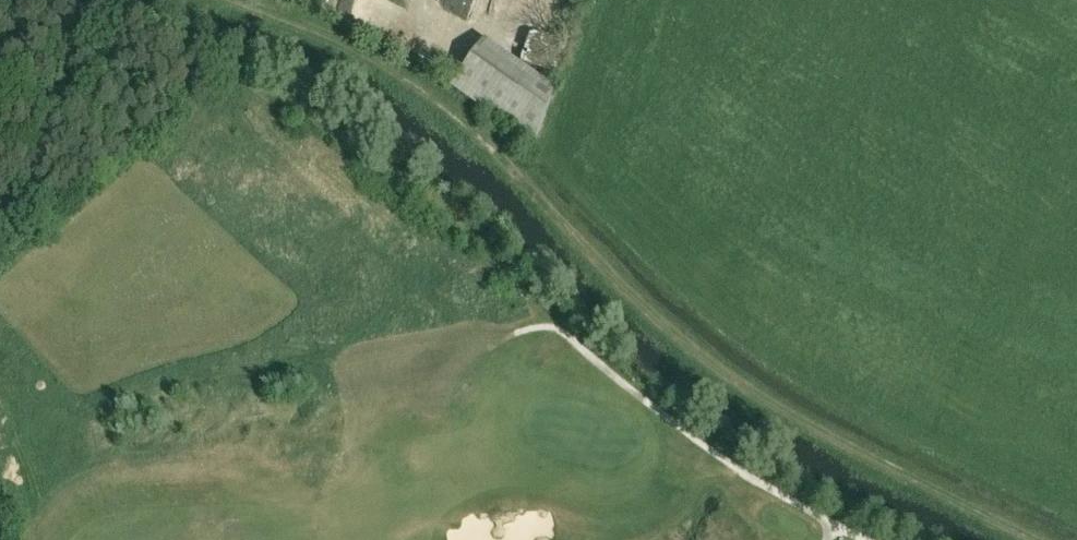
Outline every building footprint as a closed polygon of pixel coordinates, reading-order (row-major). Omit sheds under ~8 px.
[(535,32),(527,65),(557,73),(566,40),(535,32)] [(450,87),(534,147),(555,90),(484,39),(450,87)]
